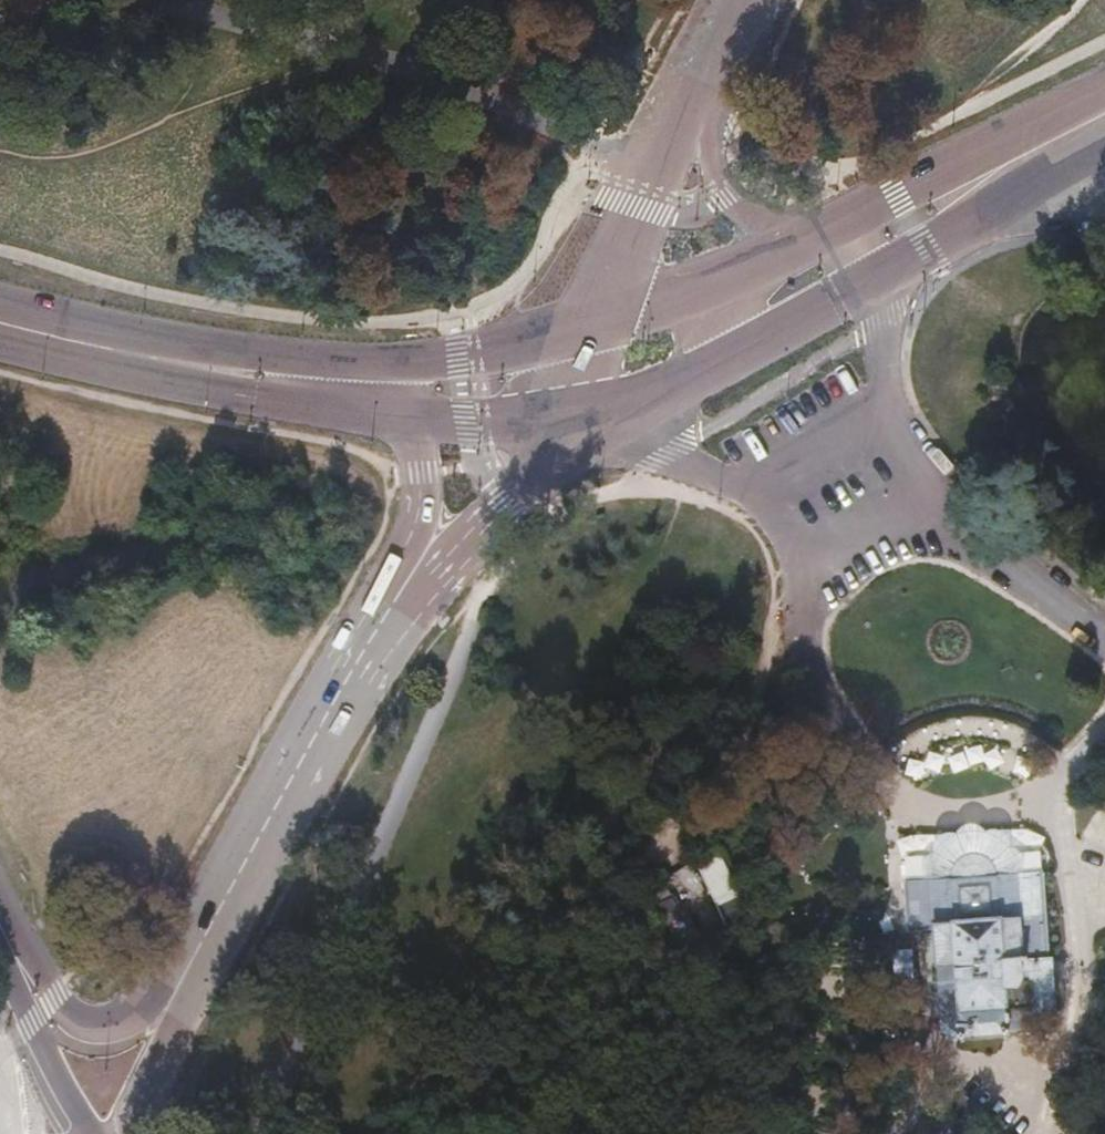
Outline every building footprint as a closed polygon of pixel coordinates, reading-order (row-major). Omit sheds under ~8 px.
[(30,28),(45,0),(0,0),(0,11),(30,28)] [(705,868),(727,858),(724,848),(700,859),(705,868)] [(1042,869),(1000,872),(1000,871),(999,867),(997,861),(995,859),(990,854),(984,851),(974,850),(964,853),(959,857),(957,859),(953,865),(952,868),(952,875),(907,878),(910,928),(937,927),(941,1018),(964,1038),(1009,1035),(1009,1031),(1055,1029),(1051,959),(1048,959),(1042,869)] [(753,917),(725,862),(704,871),(730,926),(753,917)] [(684,915),(666,882),(651,892),(666,923),(684,915)] [(699,931),(691,914),(671,924),(681,945),(700,935),(702,938),(724,929),(721,923),(699,931)] [(894,950),(896,979),(915,978),(914,949),(894,950)]
